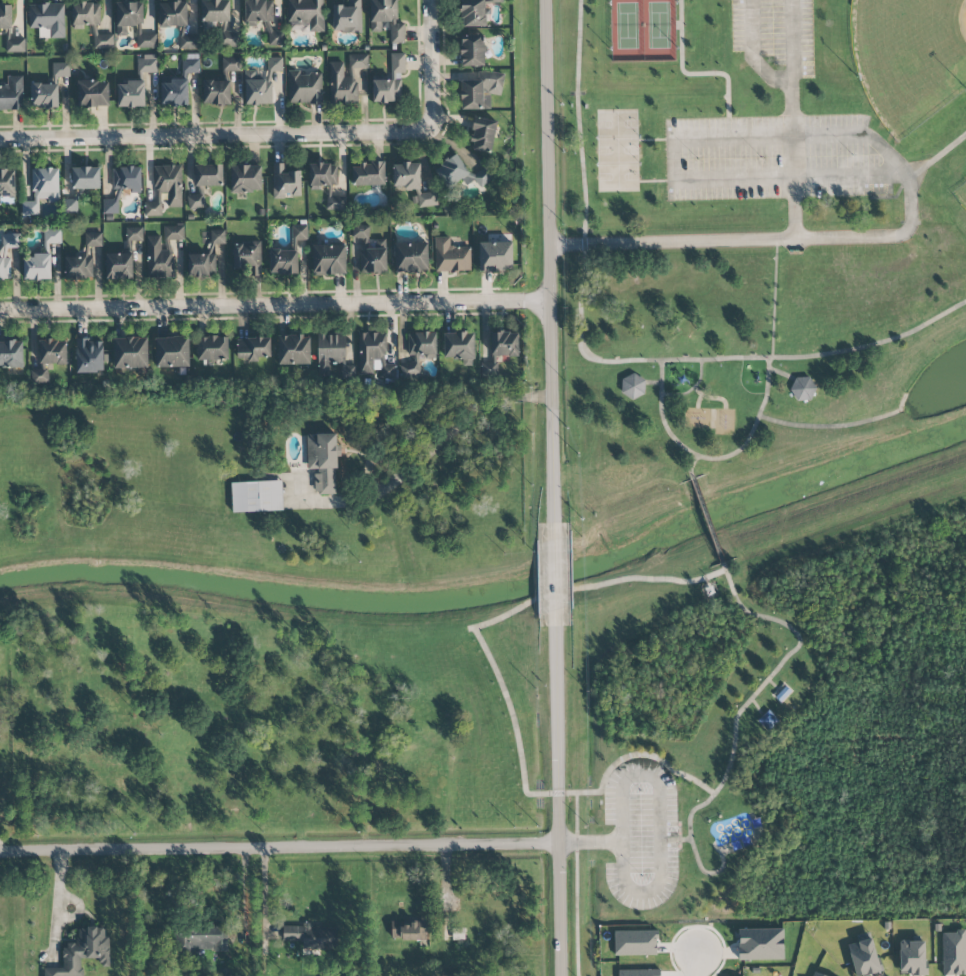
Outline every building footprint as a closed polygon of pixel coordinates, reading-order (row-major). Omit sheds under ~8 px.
[(230,1),(206,0),(201,0),(201,22),(230,22),(230,1)] [(244,25),(265,25),(265,46),(283,46),(283,31),(272,31),(272,0),(244,0),(244,25)] [(323,32),(322,0),(287,0),(288,28),(308,28),(308,32),(323,32)] [(362,31),(361,0),(346,0),(346,5),(332,6),(333,32),(362,31)] [(397,0),(370,0),(371,31),(390,30),(391,43),(405,43),(404,23),(398,23),(397,0)] [(486,0),(461,0),(461,26),(485,27),(486,0)] [(158,2),(159,27),(188,26),(187,1),(158,2)] [(72,25),(100,25),(100,3),(72,2),(72,25)] [(137,48),(156,48),(156,34),(142,34),(142,2),(116,2),(116,36),(128,36),(128,27),(137,27),(137,48)] [(64,4),(28,4),(29,29),(39,28),(39,38),(65,38),(64,4)] [(12,29),(12,5),(0,5),(0,30),(12,29)] [(238,32),(220,32),(220,49),(239,48),(238,32)] [(180,50),(200,49),(199,35),(179,36),(180,50)] [(484,66),(484,35),(460,35),(460,67),(484,66)] [(25,39),(6,40),(7,53),(25,52),(25,39)] [(391,73),(405,73),(405,53),(391,54),(391,73)] [(329,62),(329,105),(357,104),(357,68),(368,68),(368,54),(346,55),(346,62),(329,62)] [(157,73),(156,55),(138,55),(139,73),(157,73)] [(183,72),(198,73),(199,55),(183,55),(183,72)] [(241,71),(241,57),(222,56),(222,71),(241,71)] [(283,58),(268,58),(267,71),(283,72),(283,58)] [(53,76),(70,76),(69,63),(52,63),(53,76)] [(266,80),(266,70),(244,71),(245,106),(273,105),(272,80),(266,80)] [(322,74),(300,75),(299,71),(288,71),(289,104),(322,103),(322,74)] [(461,109),(490,109),(490,95),(502,95),(503,74),(462,73),(461,109)] [(7,76),(8,86),(0,86),(0,110),(24,110),(23,76),(7,76)] [(161,106),(188,106),(188,77),(160,78),(161,106)] [(373,77),(373,103),(401,102),(400,77),(373,77)] [(117,107),(145,107),(144,80),(126,80),(126,85),(117,85),(117,107)] [(230,81),(203,80),(202,105),(230,105),(230,81)] [(78,107),(109,106),(108,81),(77,82),(78,107)] [(59,108),(58,84),(30,84),(31,109),(59,108)] [(469,150),(491,154),(497,121),(475,117),(469,150)] [(433,169),(446,190),(462,179),(468,187),(473,184),(477,190),(491,180),(483,168),(471,176),(457,154),(433,169)] [(286,163),(272,164),(273,199),(284,199),(284,196),(301,195),(300,172),(286,172),(286,163)] [(384,163),(351,164),(352,186),(385,185),(384,163)] [(421,164),(393,163),(393,189),(420,189),(421,164)] [(222,164),(194,165),(194,187),(223,186),(222,164)] [(326,210),(346,210),(346,197),(332,197),(333,185),(337,185),(337,164),(309,164),(309,186),(327,186),(326,210)] [(261,166),(231,165),(230,192),(261,193),(261,166)] [(181,208),(182,166),(154,166),(154,193),(167,193),(167,208),(181,208)] [(71,168),(72,189),(100,189),(99,167),(71,168)] [(112,189),(131,189),(131,193),(141,193),(140,167),(112,167),(112,189)] [(32,169),(33,201),(22,202),(22,215),(38,215),(38,201),(59,201),(59,169),(32,169)] [(14,197),(15,171),(0,170),(0,197),(14,197)] [(205,209),(204,187),(196,187),(196,194),(187,195),(188,209),(205,209)] [(102,214),(119,214),(120,190),(115,190),(114,200),(103,200),(102,214)] [(417,207),(437,206),(436,192),(417,193),(417,207)] [(77,214),(77,200),(64,200),(63,213),(77,214)] [(145,217),(162,216),(161,202),(144,203),(145,217)] [(352,238),(369,239),(369,225),(353,224),(352,238)] [(307,225),(292,226),(293,240),(307,240),(307,225)] [(147,236),(148,279),(173,279),(172,240),(184,240),(184,226),(163,226),(163,236),(147,236)] [(142,227),(126,228),(126,241),(143,241),(142,227)] [(225,244),(225,230),(210,230),(211,245),(225,244)] [(85,233),(85,247),(102,247),(101,233),(85,233)] [(11,280),(10,258),(6,258),(6,248),(19,248),(19,234),(2,234),(3,249),(0,249),(0,280),(11,280)] [(436,272),(471,271),(470,247),(450,247),(450,237),(435,237),(436,272)] [(359,274),(388,273),(387,240),(374,241),(374,250),(358,251),(359,274)] [(479,272),(513,271),(512,242),(478,243),(479,272)] [(233,269),(250,268),(250,277),(261,277),(260,243),(233,244),(233,269)] [(394,244),(395,273),(429,272),(428,243),(394,244)] [(312,245),(313,275),(347,275),(346,244),(312,245)] [(65,279),(92,280),(93,250),(86,250),(86,254),(65,254),(65,279)] [(297,274),(297,250),(269,251),(270,275),(297,274)] [(51,280),(50,253),(33,254),(33,259),(23,259),(24,280),(51,280)] [(188,277),(216,277),(215,254),(187,254),(188,277)] [(474,332),(443,333),(444,359),(462,359),(462,366),(474,366),(474,332)] [(518,332),(489,333),(490,356),(519,355),(518,332)] [(318,334),(317,375),(330,376),(331,364),(341,364),(341,379),(355,379),(397,380),(397,365),(386,365),(386,333),(358,333),(358,368),(345,368),(346,335),(318,334)] [(277,336),(278,365),(310,364),(310,335),(277,336)] [(197,360),(228,359),(228,336),(196,337),(197,360)] [(148,338),(113,337),(113,368),(147,369),(148,338)] [(155,338),(156,368),(189,367),(189,337),(155,338)] [(271,357),(270,338),(236,339),(237,361),(258,360),(258,358),(271,357)] [(66,340),(38,340),(38,364),(67,364),(66,340)] [(76,373),(103,372),(103,340),(76,340),(76,373)] [(23,367),(22,341),(0,342),(0,368),(23,367)] [(481,377),(498,377),(498,356),(488,356),(488,362),(481,362),(481,377)] [(49,383),(49,364),(33,365),(34,384),(49,383)] [(633,373),(644,380),(644,394),(632,400),(620,392),(621,379),(633,373)] [(795,377),(808,377),(816,388),(810,400),(797,401),(789,390),(795,377)] [(306,469),(315,469),(315,494),(337,493),(336,434),(306,434),(306,469)] [(283,511),(281,481),(231,483),(232,513),(283,511)] [(774,698),(780,704),(791,691),(785,686),(774,698)] [(757,721),(768,709),(779,720),(768,731),(757,721)] [(391,941),(427,940),(426,922),(390,923),(391,941)] [(337,926),(283,925),(283,941),(303,941),(303,949),(337,950),(337,926)] [(44,967),(44,975),(82,975),(82,959),(99,958),(99,967),(109,967),(108,927),(77,928),(77,942),(63,943),(63,967),(44,967)] [(784,959),(783,929),(738,930),(739,960),(784,959)] [(847,945),(855,975),(861,975),(880,971),(870,932),(856,935),(857,942),(847,945)] [(942,932),(942,975),(965,975),(965,940),(965,932),(942,932)] [(925,941),(899,941),(900,975),(926,975),(925,941)]
